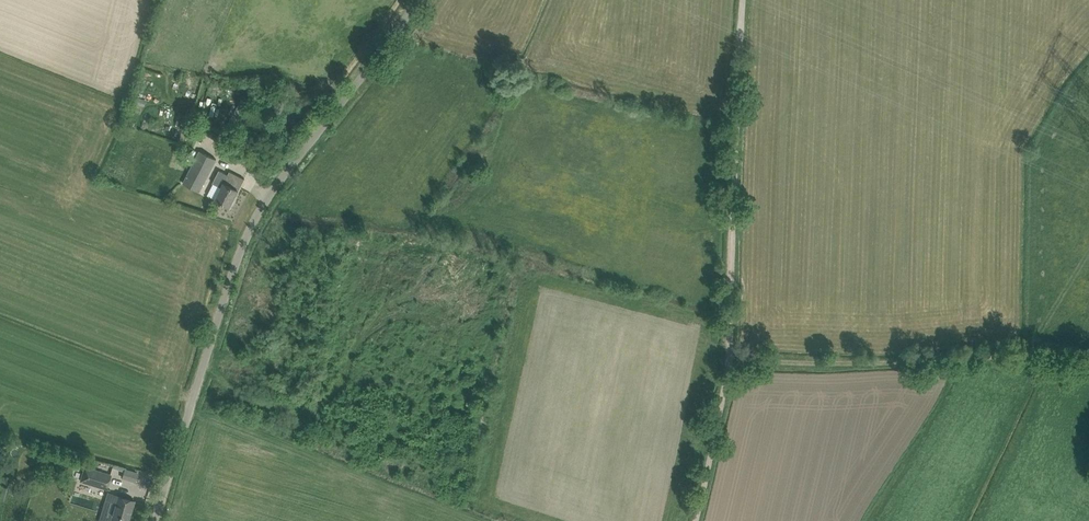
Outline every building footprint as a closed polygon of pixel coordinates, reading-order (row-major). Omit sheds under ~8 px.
[(136,97),(134,103),(142,106),(145,99),(136,97)] [(222,101),(210,100),(208,114),(221,115),(222,101)] [(239,104),(230,120),(235,123),(244,107),(239,104)] [(200,192),(216,159),(200,151),(183,183),(200,192)] [(230,207),(245,179),(230,171),(228,174),(219,170),(213,183),(221,187),(215,200),(230,207)] [(107,489),(111,475),(85,467),(81,481),(107,489)] [(125,468),(122,478),(135,482),(138,472),(125,468)] [(131,510),(134,500),(118,495),(117,495),(109,520),(128,520),(131,510)]
